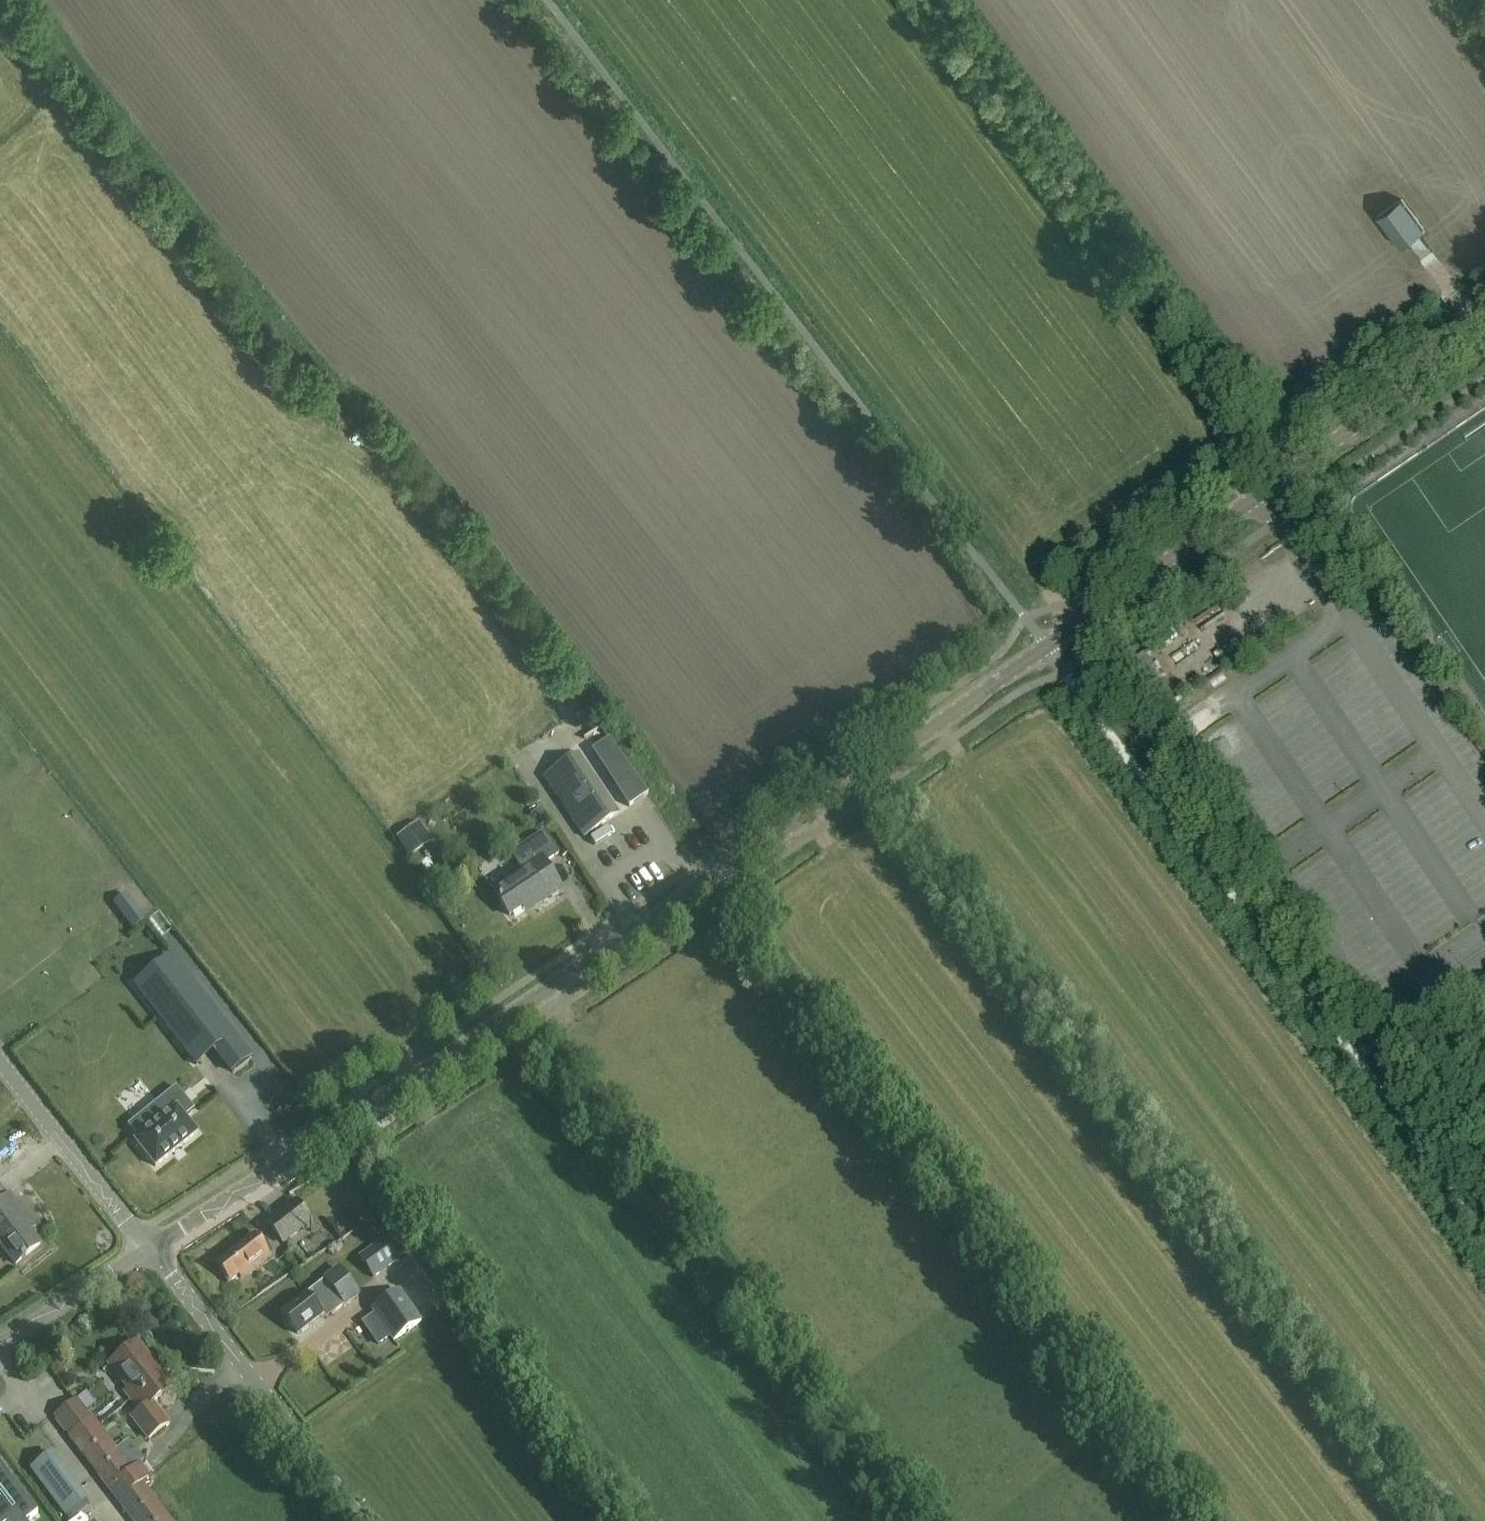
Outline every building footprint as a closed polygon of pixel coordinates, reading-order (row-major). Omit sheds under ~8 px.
[(1383,217),(1404,246),(1426,230),(1405,201),(1383,217)] [(611,738),(592,750),(630,807),(648,794),(611,738)] [(544,776),(584,837),(619,814),(579,753),(544,776)] [(550,818),(542,806),(531,814),(539,826),(550,818)] [(412,824),(396,836),(410,855),(426,844),(412,824)] [(589,836),(593,847),(610,840),(606,829),(589,836)] [(510,853),(522,871),(493,890),(510,916),(531,901),(534,906),(561,888),(545,863),(561,853),(545,830),(510,853)] [(131,928),(144,918),(124,892),(112,902),(131,928)] [(1461,938),(1464,942),(1475,934),(1479,940),(1484,935),(1484,919),(1461,938)] [(172,1023),(164,1029),(194,1067),(232,1038),(178,968),(147,991),(172,1023)] [(222,1058),(240,1085),(255,1075),(237,1048),(222,1058)] [(199,1077),(179,1093),(207,1127),(227,1111),(199,1077)] [(135,1141),(156,1166),(198,1133),(177,1107),(135,1141)] [(146,1176),(154,1191),(164,1185),(156,1171),(146,1176)] [(16,1264),(40,1247),(27,1228),(31,1223),(0,1184),(0,1243),(16,1264)] [(283,1242),(311,1220),(296,1201),(268,1223),(283,1242)] [(271,1254),(255,1234),(216,1265),(230,1282),(239,1275),(241,1278),(271,1254)] [(373,1278),(400,1259),(398,1256),(408,1249),(399,1235),(388,1242),(385,1238),(358,1256),(373,1278)] [(332,1315),(358,1294),(340,1269),(282,1314),(297,1334),(328,1309),(332,1315)] [(423,1322),(400,1290),(371,1310),(394,1343),(423,1322)] [(171,1424),(154,1401),(173,1387),(151,1358),(149,1360),(136,1344),(111,1363),(130,1389),(126,1392),(140,1410),(130,1417),(148,1441),(171,1424)] [(70,1435),(69,1436),(134,1520),(172,1520),(145,1486),(148,1484),(145,1480),(148,1477),(139,1465),(132,1470),(93,1418),(77,1397),(54,1415),(70,1435)] [(35,1472),(64,1512),(84,1497),(55,1457),(35,1472)] [(26,1520),(29,1520),(40,1513),(0,1459),(0,1520),(4,1520),(18,1511),(26,1520)]
